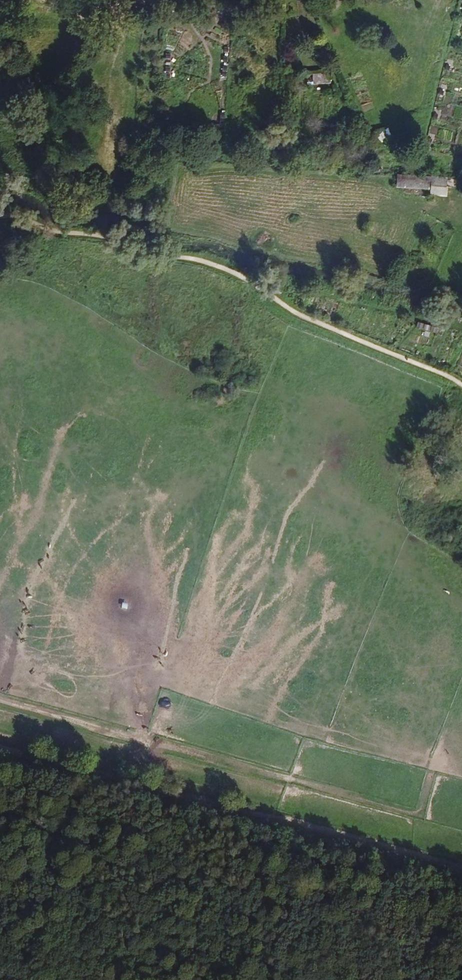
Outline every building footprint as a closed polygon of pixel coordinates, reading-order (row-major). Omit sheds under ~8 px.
[(330,78),(327,65),(314,68),(316,81),(330,78)] [(384,145),(378,130),(372,133),(377,147),(384,145)] [(431,189),(432,177),(399,175),(398,187),(431,189)] [(451,178),(436,177),(436,185),(451,185),(451,178)]
